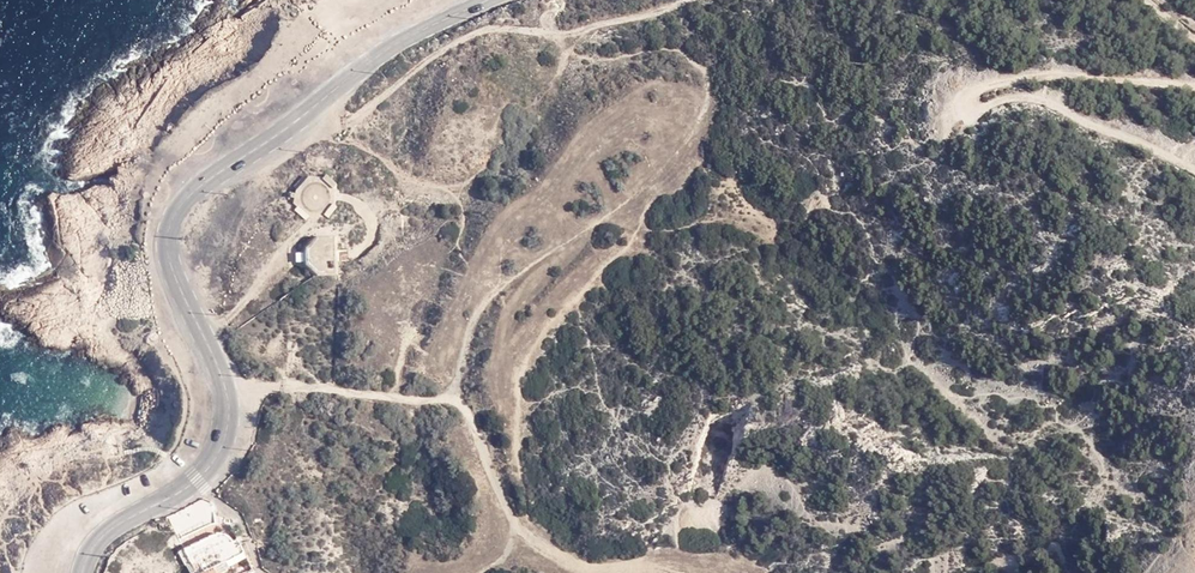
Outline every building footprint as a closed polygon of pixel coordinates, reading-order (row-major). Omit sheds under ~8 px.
[(326,178),(308,179),(294,190),(293,208),(305,219),(308,212),(303,206),(302,200),(304,193),(310,189),(316,187),(323,188),(329,193),(330,199),(329,205),(326,209),(321,213),(328,218),(337,209),(338,190),(326,178)] [(317,278),(338,278),(339,263),(339,252),(339,239),(317,239),(303,250),(303,267),(317,278)] [(348,252),(339,252),(339,263),(348,262),(348,252)] [(256,558),(249,545),(241,542),(236,535),(230,532),(199,547),(210,572),(225,572),(256,558)]
